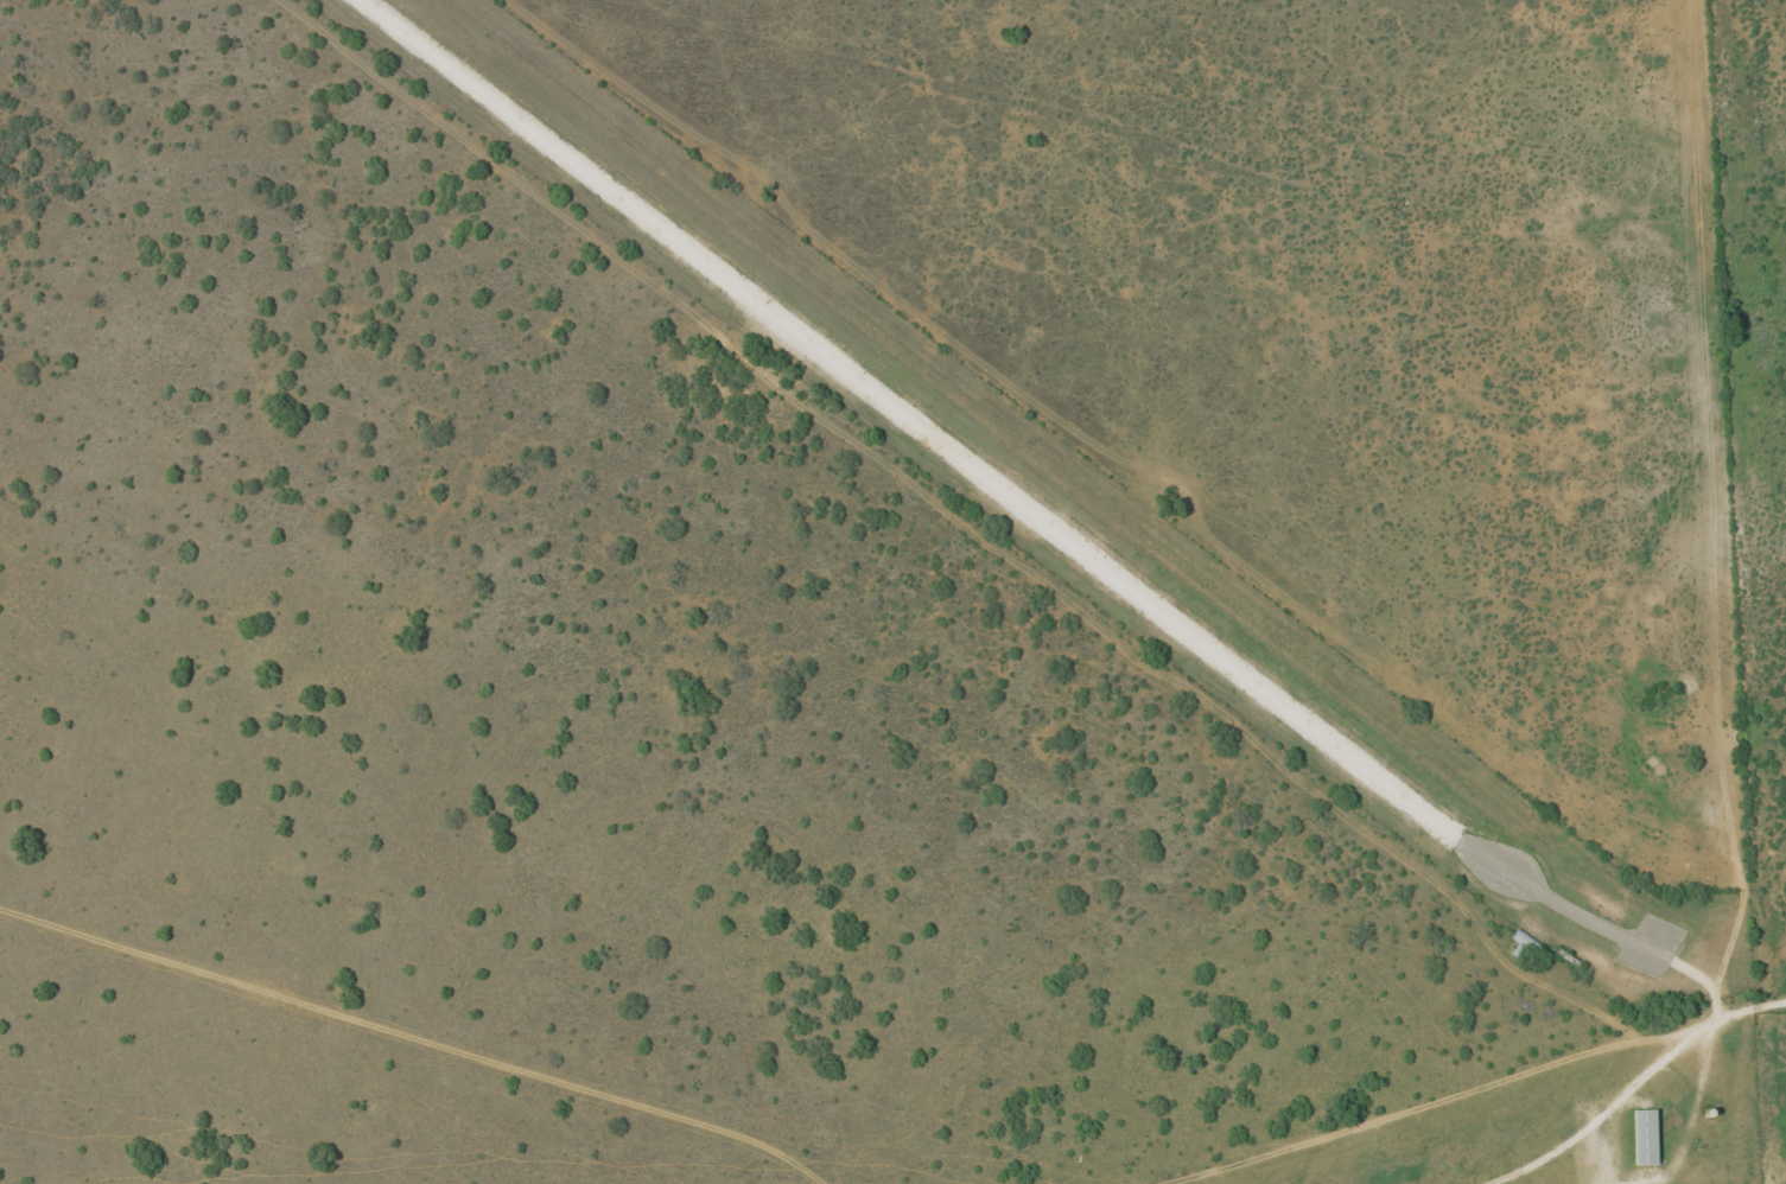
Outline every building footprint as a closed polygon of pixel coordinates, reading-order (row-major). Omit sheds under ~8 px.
[(1509,937),(1518,944),(1511,953),(1519,959),(1524,952),(1531,957),(1539,947),(1515,929),(1509,937)] [(1633,1109),(1633,1164),(1654,1164),(1654,1109),(1633,1109)]
